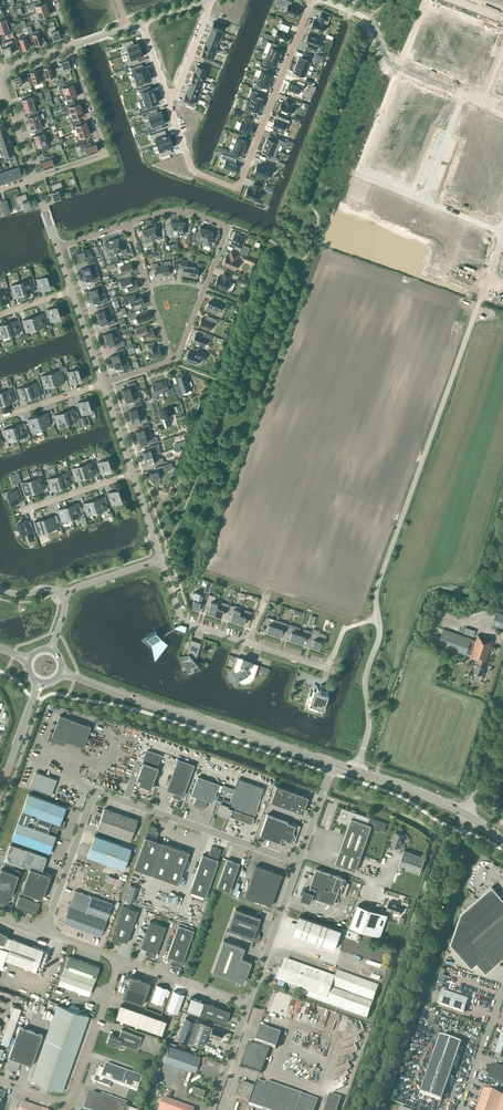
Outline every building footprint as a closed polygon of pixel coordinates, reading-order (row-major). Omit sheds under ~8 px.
[(275,3),(287,7),(285,12),(289,13),(288,14),(292,16),(292,15),(296,16),(299,9),(290,5),(291,2),(287,0),(276,0),(275,3)] [(36,8),(37,12),(48,8),(47,5),(46,2),(36,5),(35,2),(32,3),(34,9),(36,8)] [(431,7),(428,17),(433,19),(437,10),(431,7)] [(49,11),(48,8),(37,12),(38,15),(36,16),(38,22),(45,20),(44,17),(50,14),(49,11)] [(437,10),(433,19),(439,21),(442,12),(437,10)] [(442,12),(439,21),(444,23),(448,14),(442,12)] [(330,16),(321,13),(318,19),(319,19),(318,21),(314,19),(310,27),(314,29),(314,30),(317,32),(318,30),(322,32),(326,23),(327,23),(330,16)] [(448,14),(444,23),(450,25),(453,16),(448,14)] [(0,16),(0,26),(9,23),(7,18),(5,18),(4,15),(0,16)] [(453,16),(450,25),(455,28),(459,18),(453,16)] [(211,27),(224,32),(222,31),(226,23),(220,20),(218,23),(213,22),(211,27)] [(465,21),(461,30),(467,32),(471,23),(465,21)] [(290,26),(281,22),(278,29),(275,36),(286,41),(289,33),(286,32),(287,29),(287,30),(289,26),(290,26)] [(0,26),(0,33),(2,32),(3,35),(10,33),(9,30),(7,24),(9,24),(9,23),(0,26)] [(471,23),(467,32),(473,35),(476,25),(471,23)] [(55,25),(50,27),(46,28),(49,37),(52,35),(54,39),(56,39),(58,38),(60,37),(59,32),(58,30),(58,29),(56,29),(55,25),(54,25),(55,25)] [(476,25),(473,35),(478,37),(482,27),(476,25)] [(210,33),(221,38),(224,32),(211,27),(211,28),(212,28),(210,33)] [(482,27),(478,37),(484,39),(487,30),(482,27)] [(487,30),(484,39),(489,41),(493,32),(487,30)] [(35,33),(35,31),(28,33),(31,40),(34,39),(35,41),(36,45),(38,44),(39,45),(41,44),(43,43),(42,39),(41,36),(39,32),(35,33)] [(30,47),(28,43),(27,41),(31,40),(28,33),(22,35),(23,37),(19,39),(21,43),(20,43),(21,45),(23,50),(25,49),(27,48),(30,47)] [(207,39),(219,43),(221,38),(210,33),(207,39)] [(320,39),(308,34),(304,42),(307,43),(305,48),(315,51),(317,47),(320,39)] [(12,39),(9,40),(3,42),(2,42),(4,47),(3,47),(3,48),(4,51),(5,55),(8,55),(10,54),(12,53),(11,49),(18,47),(16,40),(12,42),(12,39)] [(205,44),(217,49),(215,48),(217,43),(219,44),(219,43),(207,39),(205,44)] [(134,44),(132,40),(123,43),(127,54),(141,49),(138,43),(134,44)] [(282,46),(272,42),(267,53),(280,58),(282,52),(280,51),(282,46)] [(202,50),(215,55),(217,49),(205,44),(202,50)] [(431,53),(427,62),(436,65),(440,53),(432,50),(433,47),(430,46),(427,52),(431,53)] [(143,56),(141,49),(126,54),(128,61),(126,62),(128,66),(139,62),(138,58),(143,56)] [(203,60),(210,63),(213,54),(215,55),(202,50),(203,50),(201,56),(204,57),(203,60)] [(280,58),(267,53),(265,59),(264,59),(262,64),(273,68),(275,64),(277,64),(280,58)] [(311,62),(299,57),(296,64),(308,69),(311,62)] [(62,66),(58,67),(55,68),(57,74),(61,73),(62,75),(70,72),(70,73),(71,73),(69,68),(70,67),(70,66),(69,64),(68,59),(66,60),(63,61),(61,62),(62,66)] [(476,70),(472,80),(479,82),(480,79),(481,79),(483,75),(482,75),(484,70),(480,68),(481,65),(475,63),(473,69),(476,70)] [(148,73),(146,66),(143,67),(142,64),(130,68),(134,78),(148,73)] [(308,69),(296,64),(293,72),(305,77),(308,69)] [(45,72),(46,74),(42,75),(44,82),(51,80),(50,78),(54,76),(53,72),(52,70),(50,65),(48,66),(46,67),(44,68),(45,72)] [(194,71),(205,76),(204,75),(206,70),(207,70),(208,67),(202,65),(201,68),(197,66),(195,71),(194,71)] [(269,69),(261,66),(260,70),(261,71),(259,77),(270,82),(273,75),(267,73),(269,69)] [(44,82),(42,75),(39,76),(38,74),(37,70),(35,70),(32,71),(30,72),(32,76),(32,79),(35,85),(44,82)] [(192,77),(203,81),(205,76),(194,71),(192,77)] [(149,84),(147,80),(151,79),(148,73),(134,78),(137,88),(149,84)] [(15,77),(13,78),(14,82),(15,85),(16,86),(17,85),(18,90),(19,90),(31,86),(28,77),(21,79),(20,75),(17,76),(15,77)] [(190,83),(202,87),(204,88),(206,83),(203,82),(203,81),(192,77),(192,78),(190,83)] [(270,82),(259,77),(256,83),(255,83),(253,87),(261,90),(262,86),(268,88),(270,82)] [(305,83),(298,80),(296,84),(289,82),(286,89),(298,93),(301,86),(303,87),(305,83)] [(63,90),(64,93),(76,90),(75,87),(74,87),(73,84),(67,86),(66,83),(60,86),(61,91),(63,90)] [(188,88),(200,93),(202,87),(190,83),(188,88)] [(149,86),(140,89),(144,99),(156,95),(154,88),(150,89),(149,86)] [(185,94),(198,99),(198,98),(196,98),(198,95),(199,95),(200,93),(188,88),(186,94),(185,94)] [(45,91),(49,107),(54,105),(49,90),(45,91)] [(64,98),(66,104),(72,102),(71,98),(77,96),(76,93),(77,93),(76,90),(64,93),(66,97),(64,98)] [(257,93),(251,91),(248,97),(251,98),(250,101),(261,105),(264,99),(256,96),(257,93)] [(24,95),(25,98),(21,99),(23,105),(33,102),(31,96),(30,93),(24,95)] [(187,105),(194,107),(198,99),(185,94),(183,100),(188,101),(187,105)] [(144,99),(139,100),(142,110),(155,106),(154,103),(158,102),(156,95),(144,99)] [(294,100),(287,97),(284,103),(281,102),(278,110),(290,114),(293,106),(291,106),(294,100)] [(261,105),(250,101),(249,104),(246,103),(244,109),(250,112),(251,109),(259,112),(261,105)] [(33,102),(23,105),(25,111),(28,110),(30,113),(36,111),(35,108),(35,107),(33,102)] [(70,109),(71,113),(82,109),(81,106),(80,103),(73,105),(72,102),(66,104),(68,110),(70,109)] [(163,117),(161,111),(161,110),(156,112),(155,108),(141,113),(142,117),(147,116),(149,122),(163,117)] [(461,114),(459,121),(468,124),(473,111),(467,108),(464,116),(461,114)] [(70,117),(72,123),(78,121),(77,117),(84,115),(83,112),(82,109),(71,113),(72,116),(70,117)] [(36,111),(30,113),(31,116),(27,117),(29,123),(41,119),(39,113),(37,114),(36,111)] [(392,111),(390,117),(400,121),(402,115),(392,111)] [(473,111),(468,124),(474,127),(473,129),(476,130),(479,123),(476,121),(479,113),(473,111)] [(252,119),(244,116),(242,122),(241,122),(238,130),(249,134),(252,126),(249,125),(250,123),(252,119)] [(289,120),(278,116),(276,119),(274,119),(271,127),(281,131),(282,129),(285,130),(289,120)] [(162,128),(160,125),(165,123),(163,117),(149,122),(151,127),(146,129),(148,133),(162,128)] [(390,117),(388,123),(397,127),(400,121),(390,117)] [(41,119),(29,123),(31,129),(35,128),(36,131),(42,129),(41,126),(43,125),(41,119)] [(76,128),(77,132),(88,128),(87,125),(86,122),(80,124),(78,121),(72,123),(74,129),(76,128)] [(388,123),(385,128),(395,132),(397,127),(388,123)] [(426,125),(424,130),(433,134),(436,128),(426,125)] [(89,131),(88,128),(77,132),(78,135),(76,136),(78,142),(85,140),(84,136),(90,134),(89,131)] [(385,128),(383,134),(393,138),(395,132),(385,128)] [(42,129),(36,131),(37,134),(33,135),(35,141),(47,137),(45,138),(43,133),(43,132),(42,129)] [(165,130),(150,135),(152,139),(155,138),(157,145),(170,140),(168,134),(166,134),(165,130)] [(424,130),(421,136),(431,140),(433,134),(424,130)] [(7,131),(0,133),(0,140),(9,137),(7,131)] [(276,140),(269,137),(266,144),(279,149),(282,142),(284,143),(286,139),(277,136),(276,140)] [(421,136),(419,142),(429,145),(431,140),(421,136)] [(0,140),(0,147),(0,146),(11,142),(9,137),(0,140)] [(47,137),(35,141),(37,147),(40,146),(42,149),(48,147),(47,144),(49,143),(47,137)] [(247,142),(238,138),(232,152),(242,155),(247,142)] [(173,147),(171,140),(170,140),(157,145),(161,157),(171,154),(169,149),(173,147)] [(381,140),(379,145),(388,149),(391,144),(381,140)] [(0,151),(0,153),(2,153),(2,152),(13,148),(11,142),(0,146),(0,147),(2,151),(0,151)] [(419,142),(417,147),(427,151),(429,145),(419,142)] [(82,145),(80,145),(83,156),(87,154),(92,153),(94,152),(98,151),(98,148),(97,146),(96,144),(92,145),(89,146),(88,143),(86,143),(85,144),(82,145)] [(466,143),(464,149),(474,152),(476,146),(466,143)] [(279,149),(266,144),(264,150),(271,153),(269,157),(278,160),(279,156),(277,155),(279,149)] [(379,145),(376,151),(386,155),(388,149),(379,145)] [(15,154),(13,148),(2,152),(2,153),(4,157),(15,154)] [(464,149),(462,154),(472,157),(474,152),(464,149)] [(376,151),(374,157),(384,161),(386,155),(376,151)] [(415,153),(413,159),(422,163),(425,157),(415,153)] [(55,161),(53,154),(46,157),(48,160),(41,162),(42,164),(42,165),(42,167),(43,167),(43,169),(48,168),(50,167),(54,165),(53,161),(55,161)] [(238,164),(235,163),(236,159),(222,154),(220,158),(226,160),(222,168),(235,173),(238,164)] [(462,154),(460,160),(470,163),(472,157),(462,154)] [(374,157),(372,162),(382,166),(384,161),(374,157)] [(413,159),(410,164),(420,168),(422,163),(413,159)] [(460,160),(458,165),(468,169),(470,163),(460,160)] [(257,162),(253,174),(267,180),(271,168),(272,169),(274,164),(265,161),(264,165),(257,162)] [(410,164),(408,170),(418,174),(420,168),(410,164)] [(22,176),(19,166),(13,168),(16,178),(22,176)] [(13,168),(7,170),(11,180),(16,178),(13,168)] [(7,170),(2,172),(5,182),(11,180),(7,170)] [(408,170),(406,176),(416,180),(418,174),(408,170)] [(456,172),(454,177),(463,180),(465,175),(456,172)] [(454,177),(452,183),(461,186),(463,180),(454,177)] [(61,181),(57,183),(50,185),(50,184),(50,185),(52,191),(51,192),(51,193),(52,195),(54,200),(55,199),(59,198),(60,197),(58,191),(63,189),(61,181)] [(261,186),(254,183),(251,189),(248,188),(247,190),(246,190),(245,194),(245,196),(257,201),(260,193),(258,192),(261,186)] [(452,183),(450,188),(459,192),(461,186),(452,183)] [(450,188),(448,194),(457,197),(459,192),(450,188)] [(25,193),(21,195),(15,197),(18,205),(23,203),(25,209),(26,209),(30,208),(31,207),(30,202),(29,200),(29,199),(28,199),(26,193),(25,193)] [(170,233),(177,233),(178,221),(177,221),(173,221),(173,222),(170,222),(170,225),(166,225),(167,234),(170,234),(170,233)] [(178,221),(177,233),(184,233),(184,232),(188,232),(188,226),(185,225),(185,222),(182,222),(182,221),(178,221)] [(155,226),(149,228),(152,239),(156,237),(157,240),(163,238),(161,230),(157,231),(155,226)] [(198,239),(202,240),(206,230),(200,227),(197,233),(194,232),(191,240),(197,242),(198,239)] [(148,240),(152,239),(149,228),(142,230),(144,236),(140,237),(143,245),(149,243),(148,240)] [(213,232),(206,230),(202,240),(206,242),(205,245),(210,247),(213,239),(210,238),(213,232)] [(242,245),(245,238),(235,234),(231,244),(241,248),(239,252),(247,255),(249,248),(242,245)] [(115,238),(111,239),(115,252),(120,250),(122,254),(123,253),(124,255),(128,253),(124,242),(120,243),(119,238),(115,239),(115,238)] [(111,253),(115,252),(111,239),(108,240),(108,241),(104,243),(107,250),(103,252),(106,259),(111,257),(111,253)] [(77,259),(85,257),(87,260),(94,258),(92,254),(87,256),(85,250),(80,251),(80,249),(79,249),(79,250),(75,251),(78,259),(77,259)] [(223,264),(235,269),(239,261),(236,260),(238,254),(231,251),(229,257),(226,256),(223,264)] [(255,261),(243,256),(241,259),(254,264),(255,261)] [(189,276),(192,265),(187,264),(188,261),(180,259),(179,267),(183,268),(182,275),(189,276)] [(79,270),(81,276),(95,271),(94,268),(96,266),(94,261),(87,263),(88,266),(81,269),(82,269),(79,270)] [(162,266),(163,275),(169,275),(168,268),(171,267),(170,261),(167,261),(168,265),(162,266)] [(163,275),(162,266),(158,266),(158,262),(152,263),(153,270),(156,269),(157,276),(163,275)] [(192,265),(189,276),(197,278),(198,271),(201,272),(203,264),(197,262),(196,266),(192,265)] [(120,266),(123,274),(133,271),(131,263),(120,266)] [(96,274),(95,271),(81,276),(83,281),(85,280),(85,281),(93,278),(94,282),(101,280),(99,274),(96,274)] [(215,285),(219,287),(219,288),(222,289),(223,288),(227,290),(230,281),(228,281),(231,274),(224,271),(222,278),(218,277),(215,285)] [(36,278),(41,291),(41,290),(50,287),(46,276),(37,279),(37,278),(36,278)] [(248,280),(238,276),(236,281),(246,285),(248,280)] [(20,282),(24,294),(33,291),(34,291),(29,278),(29,279),(20,282)] [(127,287),(129,291),(139,288),(136,280),(129,282),(128,279),(120,281),(123,288),(127,287)] [(24,294),(20,282),(11,285),(11,284),(11,285),(15,298),(15,297),(24,294)] [(86,292),(88,297),(102,293),(101,289),(103,288),(102,282),(95,284),(96,288),(89,290),(89,291),(86,292)] [(9,301),(9,302),(10,302),(5,289),(5,290),(0,292),(0,304),(9,301)] [(103,296),(102,293),(88,297),(90,303),(92,302),(93,303),(100,300),(101,304),(108,302),(106,296),(103,296)] [(142,296),(136,298),(135,294),(124,298),(125,303),(130,302),(132,308),(144,304),(142,296)] [(213,298),(211,303),(208,302),(205,309),(218,314),(221,307),(222,308),(224,303),(213,298)] [(95,319),(107,315),(112,313),(109,304),(102,306),(103,310),(96,312),(96,313),(94,314),(95,319)] [(57,307),(47,310),(47,309),(52,323),(52,322),(61,319),(57,307)] [(142,322),(143,323),(146,322),(146,321),(146,320),(149,319),(147,312),(137,315),(135,311),(128,313),(130,320),(137,318),(138,323),(141,322),(142,322)] [(32,317),(36,328),(45,325),(45,326),(46,326),(41,313),(41,314),(32,317)] [(107,315),(95,319),(97,324),(100,324),(107,322),(108,325),(115,323),(114,318),(108,318),(107,315)] [(36,328),(32,317),(23,320),(23,319),(22,319),(27,332),(27,331),(36,328)] [(211,317),(210,321),(202,318),(199,326),(209,330),(213,322),(216,324),(217,319),(211,317)] [(6,323),(10,335),(19,332),(19,333),(20,332),(15,319),(15,320),(6,323)] [(6,323),(0,326),(0,336),(1,339),(1,338),(10,335),(6,323)] [(103,341),(114,337),(119,335),(116,325),(109,328),(110,331),(103,334),(103,335),(101,336),(103,341)] [(152,328),(147,330),(146,326),(135,330),(137,336),(143,335),(144,340),(155,336),(152,328)] [(204,346),(205,343),(209,345),(212,336),(204,332),(203,337),(195,334),(192,342),(196,343),(196,344),(200,345),(200,344),(204,346)] [(114,337),(103,341),(104,346),(107,345),(107,346),(114,344),(116,347),(123,345),(121,340),(116,340),(114,337)] [(151,359),(162,356),(159,348),(156,349),(154,342),(147,345),(149,351),(148,352),(151,359)] [(110,363),(122,359),(121,355),(125,352),(123,347),(116,350),(118,353),(110,356),(111,356),(108,357),(110,363)] [(204,360),(206,354),(197,350),(195,354),(188,352),(185,359),(198,364),(200,359),(204,360)] [(124,358),(122,359),(110,363),(112,368),(114,367),(114,368),(122,366),(123,370),(130,367),(128,360),(125,361),(124,358)] [(51,373),(54,384),(63,381),(64,382),(60,369),(59,369),(60,370),(51,373)] [(72,383),(81,380),(77,369),(68,372),(68,371),(67,371),(72,384),(72,383)] [(54,384),(51,373),(42,376),(41,375),(45,388),(46,388),(45,387),(54,384)] [(187,378),(185,378),(184,374),(176,377),(179,386),(175,388),(179,398),(184,396),(182,392),(191,389),(187,378)] [(165,379),(159,382),(162,392),(166,391),(168,395),(174,393),(172,386),(168,387),(165,379)] [(123,396),(135,392),(134,389),(137,387),(135,381),(128,383),(129,387),(121,390),(123,396)] [(27,386),(31,397),(40,394),(40,395),(36,382),(36,383),(27,386)] [(159,394),(162,392),(159,382),(152,384),(155,392),(151,393),(153,400),(160,398),(159,394)] [(31,397),(27,386),(18,389),(18,388),(17,388),(22,401),(22,400),(31,397)] [(1,392),(5,403),(14,400),(14,401),(15,401),(10,388),(10,389),(1,392)] [(135,392),(123,396),(125,402),(133,399),(134,403),(141,400),(139,395),(136,395),(135,392)] [(78,402),(82,415),(82,414),(91,411),(88,400),(78,403),(78,402)] [(130,417),(142,413),(140,407),(143,406),(142,402),(135,405),(136,408),(128,411),(130,417)] [(181,409),(178,403),(172,406),(175,412),(181,409)] [(64,412),(67,423),(76,420),(77,421),(73,408),(72,408),(73,409),(64,412)] [(37,416),(41,428),(50,425),(50,426),(51,425),(46,412),(46,413),(37,416)] [(67,423),(64,412),(55,415),(54,414),(58,427),(59,427),(58,426),(67,423)] [(142,413),(130,417),(132,423),(140,420),(141,423),(148,421),(147,417),(144,418),(142,413)] [(41,428),(37,416),(28,419),(28,418),(28,419),(32,432),(32,431),(35,429),(36,432),(42,430),(41,428)] [(13,427),(17,438),(26,435),(26,436),(22,423),(22,424),(13,427)] [(137,437),(149,433),(148,430),(150,428),(149,423),(142,425),(143,429),(135,431),(137,437)] [(17,438),(13,427),(4,430),(4,429),(3,429),(8,442),(8,441),(17,438)] [(149,433),(137,437),(139,444),(147,441),(148,444),(158,441),(156,436),(150,437),(149,433)] [(144,458),(156,454),(161,453),(159,446),(159,445),(159,443),(149,446),(150,449),(142,452),(144,458)] [(156,454),(144,458),(146,464),(154,462),(155,465),(164,462),(162,457),(157,458),(156,454)] [(102,473),(111,470),(107,459),(98,462),(98,461),(102,475),(102,474),(102,473)] [(82,466),(85,477),(94,474),(95,475),(91,461),(90,462),(91,463),(82,466)] [(171,462),(156,467),(157,470),(149,473),(150,473),(152,481),(158,483),(158,484),(159,484),(161,477),(160,472),(171,469),(173,468),(172,465),(171,462)] [(85,477),(82,466),(73,469),(72,468),(76,481),(77,481),(76,480),(85,477)] [(66,473),(57,476),(61,487),(70,484),(70,485),(71,485),(66,472),(66,473)] [(40,477),(31,480),(34,491),(43,488),(44,489),(40,476),(39,476),(40,477)] [(52,490),(61,487),(57,476),(48,479),(48,478),(52,491),(52,490)] [(25,494),(34,491),(31,480),(22,483),(21,482),(25,495),(26,495),(25,494)] [(21,502),(16,489),(16,490),(7,493),(11,504),(20,501),(20,502),(21,502)] [(121,501),(118,490),(108,493),(108,492),(112,505),(113,505),(112,504),(121,501)] [(102,497),(93,500),(97,511),(106,509),(107,509),(102,496),(102,497)] [(88,514),(97,511),(93,500),(84,503),(84,502),(83,502),(88,516),(88,515),(88,514)] [(76,504),(67,507),(71,518),(80,515),(80,516),(81,516),(76,503),(76,504)] [(62,521),(71,518),(67,507),(58,510),(58,509),(62,522),(62,521)] [(53,516),(44,519),(48,530),(56,527),(57,528),(53,515),(52,515),(53,516)] [(26,520),(17,523),(21,535),(26,533),(29,540),(34,538),(32,531),(30,531),(26,519),(26,520)] [(38,533),(48,530),(44,519),(35,522),(34,521),(34,523),(32,523),(33,527),(36,526),(38,534),(39,534),(38,533)] [(194,598),(194,599),(191,606),(192,606),(192,607),(197,609),(197,608),(198,608),(201,602),(204,603),(203,604),(204,604),(207,594),(200,591),(200,593),(196,592),(195,591),(193,592),(192,593),(192,594),(191,595),(192,596),(193,597),(194,598)] [(219,601),(217,600),(215,599),(216,596),(209,594),(205,605),(206,605),(206,603),(209,605),(207,611),(208,612),(213,614),(213,613),(214,613),(218,603),(219,601)] [(218,603),(214,613),(215,614),(215,615),(220,616),(220,615),(221,616),(223,609),(227,610),(226,612),(227,612),(229,604),(222,602),(221,604),(218,603)] [(237,621),(240,610),(234,608),(234,606),(230,605),(228,612),(229,611),(232,612),(230,619),(231,619),(231,620),(236,621),(237,621)] [(240,610),(237,621),(238,621),(238,622),(242,624),(243,623),(244,623),(246,616),(249,618),(249,619),(252,612),(245,609),(244,611),(240,610)] [(492,624),(502,628),(502,613),(497,611),(492,624)] [(273,633),(277,620),(267,616),(264,624),(265,624),(265,623),(268,624),(266,630),(267,631),(267,632),(272,633),(272,632),(273,633)] [(277,620),(273,633),(274,633),(274,634),(279,635),(280,635),(282,628),(286,629),(285,631),(286,631),(288,623),(277,620)] [(296,640),(299,629),(300,627),(293,625),(289,624),(287,632),(288,630),(291,631),(289,638),(290,638),(290,639),(295,641),(295,640),(296,640)] [(466,627),(464,633),(474,636),(476,631),(466,627)] [(299,629),(296,640),(297,640),(297,641),(301,643),(302,642),(303,642),(305,636),(308,637),(308,638),(308,639),(311,631),(304,628),(303,631),(299,629)] [(326,638),(326,636),(326,635),(325,634),(324,633),(320,632),(320,630),(313,628),(310,639),(310,637),(314,639),(312,645),(313,646),(317,648),(318,647),(319,648),(321,641),(321,640),(323,640),(324,640),(325,639),(326,638)] [(484,672),(483,671),(485,666),(485,665),(494,641),(489,639),(489,638),(478,634),(476,640),(444,628),(438,645),(470,657),(478,660),(478,663),(477,663),(474,672),(483,675),(484,674),(484,672)] [(160,638),(156,630),(146,636),(151,644),(155,660),(168,644),(161,638),(160,638)] [(191,639),(190,643),(186,655),(182,656),(188,673),(194,671),(193,667),(198,665),(195,662),(201,643),(191,639)] [(251,660),(247,658),(242,657),(242,658),(237,656),(233,669),(235,673),(233,674),(236,681),(238,680),(240,683),(243,684),(246,683),(249,682),(251,681),(253,679),(255,676),(258,664),(251,662),(251,660)] [(310,690),(308,696),(304,709),(321,714),(329,687),(320,684),(319,687),(317,686),(315,690),(313,690),(313,691),(310,690)] [(83,747),(91,726),(59,715),(54,732),(50,730),(47,739),(52,741),(51,742),(52,743),(53,744),(55,743),(55,742),(64,745),(65,741),(83,747)] [(151,789),(158,768),(157,767),(162,755),(146,749),(142,762),(143,762),(135,783),(151,789)] [(178,759),(166,790),(174,793),(173,797),(181,800),(182,796),(183,796),(194,765),(178,759)] [(51,795),(57,779),(36,771),(30,787),(51,795)] [(212,802),(219,784),(198,776),(191,794),(197,796),(194,804),(204,808),(207,800),(212,802)] [(251,824),(264,788),(238,778),(230,801),(227,800),(225,804),(221,803),(218,813),(229,817),(229,816),(251,824)] [(302,813),(308,797),(276,786),(271,802),(302,813)] [(66,807),(36,796),(28,793),(12,839),(50,852),(56,835),(55,835),(57,828),(62,830),(66,821),(61,819),(66,807)] [(336,820),(349,825),(369,832),(372,825),(385,830),(388,824),(357,813),(358,812),(354,810),(354,812),(341,807),(336,820)] [(130,841),(138,820),(104,808),(97,829),(130,841)] [(267,814),(260,835),(280,842),(287,821),(267,814)] [(287,843),(293,845),(300,825),(287,821),(280,842),(280,844),(281,845),(283,845),(284,845),(286,845),(287,844),(287,843)] [(145,838),(134,868),(178,884),(189,852),(154,840),(157,830),(156,829),(157,827),(150,824),(146,835),(147,835),(146,838),(145,838)] [(335,863),(356,871),(369,832),(349,825),(335,863)] [(400,845),(404,835),(395,832),(391,844),(399,847),(398,850),(403,852),(398,866),(419,873),(425,858),(404,850),(405,847),(400,845)] [(124,870),(131,848),(95,835),(87,857),(124,870)] [(45,873),(42,872),(47,858),(10,845),(5,860),(20,866),(21,864),(30,868),(21,891),(42,899),(48,881),(49,881),(52,876),(46,872),(45,873)] [(202,854),(189,891),(205,897),(218,860),(221,849),(211,846),(208,856),(202,854)] [(229,891),(239,863),(227,859),(217,887),(229,891)] [(258,901),(269,869),(256,865),(245,896),(258,901)] [(346,879),(316,868),(308,891),(305,889),(302,898),(311,901),(312,897),(334,904),(338,892),(341,893),(346,879)] [(1,869),(0,871),(0,899),(8,902),(10,895),(11,896),(19,875),(1,869)] [(269,869),(258,901),(271,905),(282,874),(269,869)] [(132,903),(138,887),(128,884),(123,900),(132,903)] [(451,944),(471,968),(477,963),(486,973),(502,958),(502,900),(492,887),(461,913),(451,944)] [(70,904),(89,910),(107,917),(112,903),(75,890),(70,904)] [(36,914),(40,904),(19,896),(15,906),(36,914)] [(399,914),(402,905),(390,901),(387,909),(399,914)] [(64,923),(82,930),(89,910),(70,904),(64,923)] [(387,914),(358,904),(350,925),(380,936),(387,914)] [(127,942),(138,911),(123,905),(110,941),(120,945),(122,940),(127,942)] [(261,917),(236,908),(228,929),(249,937),(248,939),(258,942),(260,936),(259,936),(258,934),(260,929),(257,928),(261,917)] [(101,936),(107,917),(89,910),(82,930),(101,936)] [(293,934),(335,949),(342,930),(300,915),(293,934)] [(156,953),(166,926),(150,921),(141,947),(146,949),(145,954),(155,957),(156,953)] [(178,925),(167,956),(173,958),(171,963),(181,967),(194,930),(192,930),(193,927),(180,923),(179,925),(178,925)] [(4,960),(36,971),(43,950),(10,938),(10,936),(7,935),(0,931),(0,968),(1,968),(4,960)] [(244,948),(223,940),(212,972),(244,983),(251,962),(241,958),(244,948)] [(68,956),(62,973),(93,984),(99,967),(68,956)] [(334,978),(284,960),(283,963),(282,963),(280,968),(281,968),(277,981),(302,990),(300,994),(367,1018),(379,986),(337,971),(334,978)] [(89,995),(93,984),(62,973),(58,984),(89,995)] [(150,982),(131,975),(123,998),(142,1005),(150,982)] [(151,1001),(162,1004),(168,988),(157,985),(151,1001)] [(177,1013),(184,994),(174,991),(167,1009),(177,1013)] [(468,1000),(442,991),(437,1003),(464,1013),(468,1000)] [(204,1001),(191,997),(186,1009),(199,1014),(204,1001)] [(204,1001),(199,1014),(226,1023),(228,1016),(230,1011),(204,1001)] [(89,1016),(57,1005),(31,1080),(62,1091),(89,1016)] [(116,1018),(161,1034),(166,1021),(121,1005),(116,1018)] [(14,1006),(1,1043),(8,1045),(21,1009),(14,1006)] [(186,1017),(178,1039),(187,1042),(195,1021),(186,1017)] [(195,1021),(187,1042),(202,1047),(207,1034),(210,1035),(210,1036),(220,1039),(223,1031),(213,1027),(213,1028),(210,1027),(210,1026),(195,1021)] [(248,1043),(240,1066),(261,1073),(270,1047),(275,1049),(280,1034),(279,1034),(280,1030),(267,1025),(266,1029),(265,1029),(267,1026),(260,1023),(259,1026),(265,1028),(264,1029),(259,1027),(254,1042),(256,1042),(255,1045),(248,1043)] [(31,1065),(43,1034),(20,1026),(8,1057),(9,1057),(6,1067),(17,1071),(20,1061),(31,1065)] [(501,1055),(502,1048),(502,1027),(495,1053),(501,1055)] [(119,1037),(110,1034),(107,1043),(119,1047),(120,1043),(137,1049),(142,1037),(122,1029),(119,1037)] [(440,1036),(435,1050),(456,1057),(461,1043),(440,1036)] [(200,1056),(169,1045),(164,1061),(195,1072),(200,1056)] [(441,1101),(456,1057),(435,1050),(420,1094),(441,1101)] [(111,1082),(122,1085),(137,1091),(142,1077),(105,1064),(103,1069),(98,1067),(95,1076),(92,1077),(95,1084),(97,1083),(109,1087),(111,1082)] [(492,1065),(488,1079),(502,1084),(502,1069),(492,1065)] [(317,1100),(266,1082),(265,1084),(256,1081),(253,1088),(240,1083),(235,1097),(248,1102),(248,1104),(264,1109),(314,1109),(317,1100)] [(206,1090),(195,1086),(192,1094),(203,1098),(206,1090)] [(483,1090),(482,1094),(480,1100),(478,1106),(477,1109),(502,1109),(502,1096),(483,1090)] [(125,1108),(126,1106),(127,1103),(101,1093),(100,1096),(89,1093),(83,1109),(84,1109),(125,1109),(125,1108)] [(329,1094),(323,1109),(337,1109),(341,1098),(329,1094)] [(194,1109),(162,1098),(158,1109),(194,1109)]
